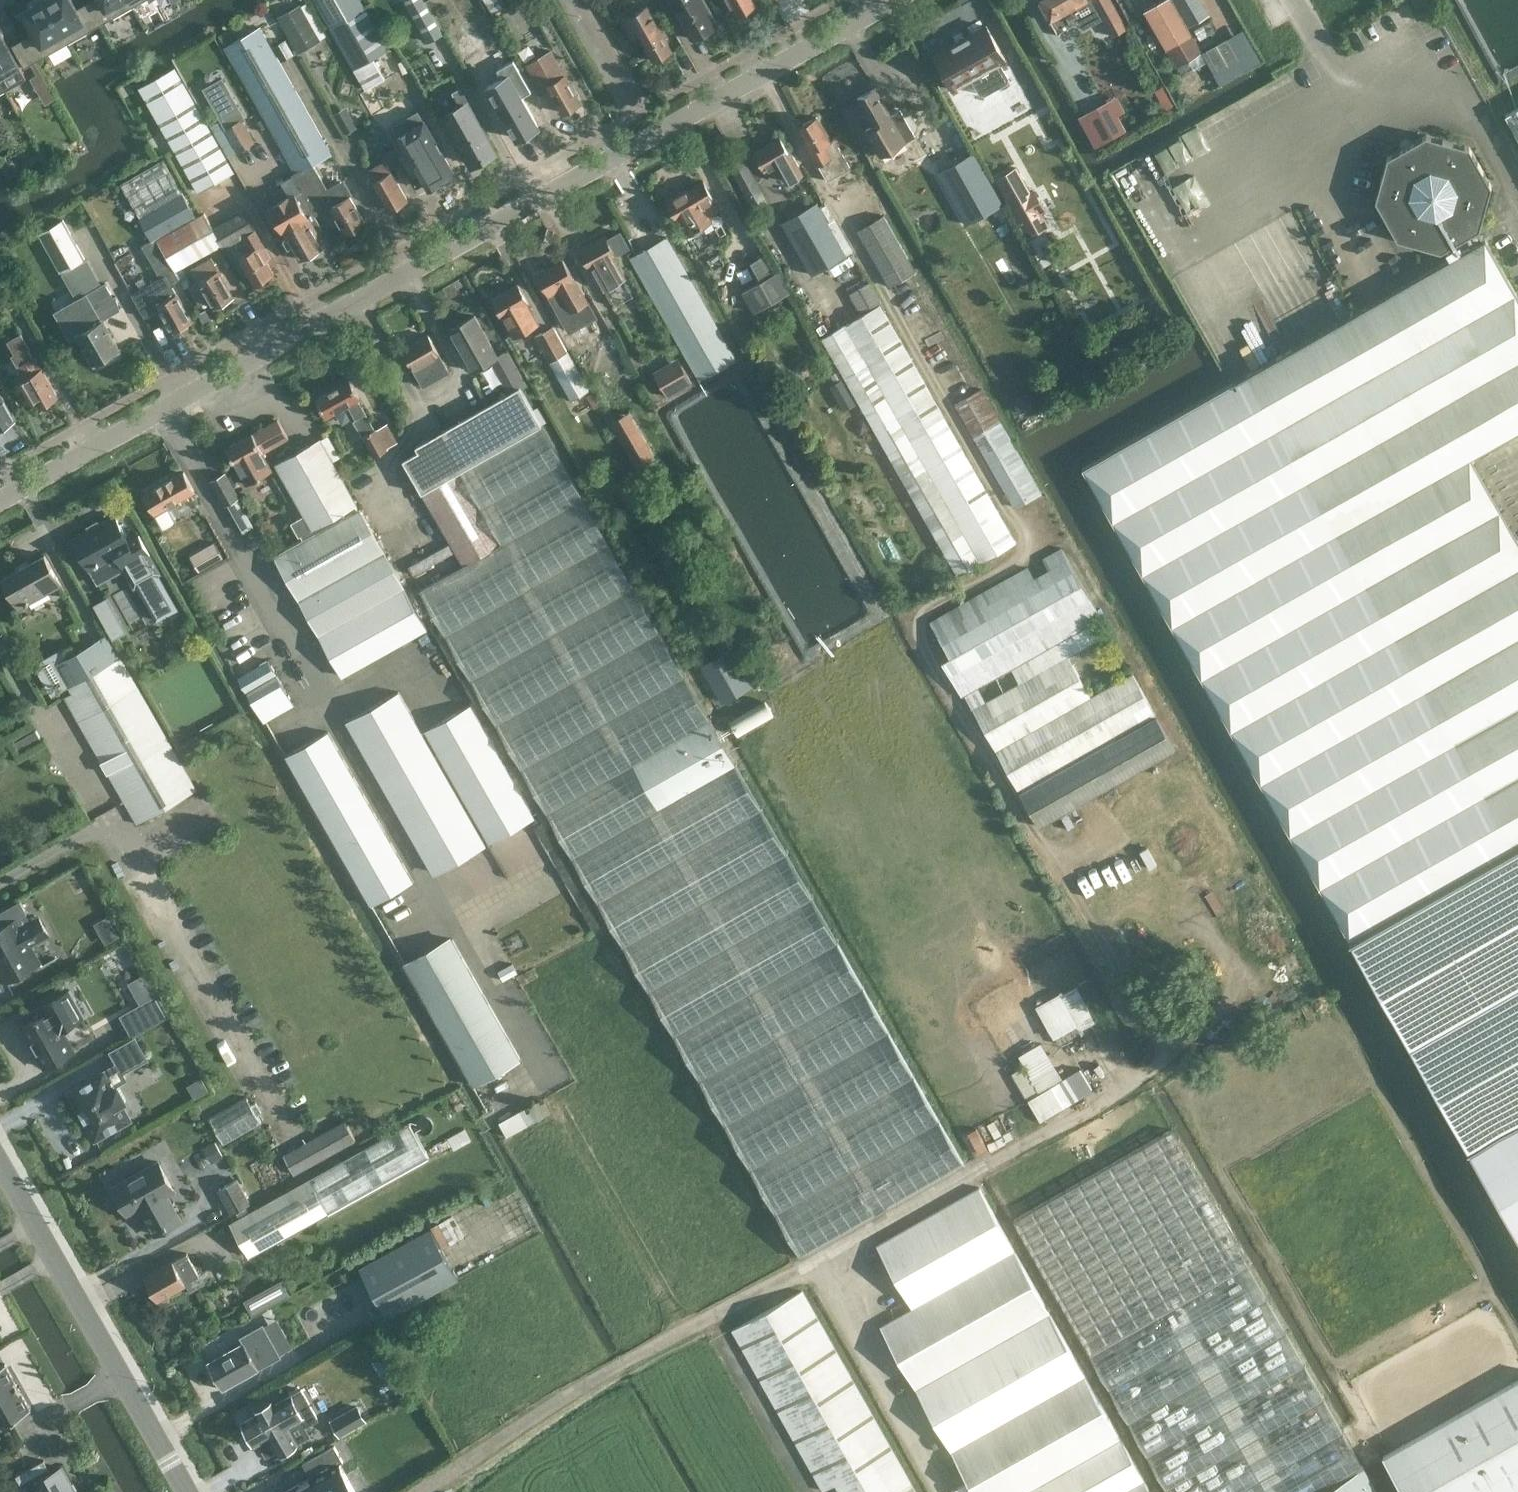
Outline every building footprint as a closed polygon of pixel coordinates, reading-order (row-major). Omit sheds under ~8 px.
[(24,38),(37,61),(69,42),(45,0),(32,0),(27,3),(29,6),(22,10),(35,32),(24,38)] [(101,24),(88,2),(77,8),(72,0),(45,0),(69,42),(101,24)] [(88,2),(101,24),(133,6),(129,0),(92,0),(88,2)] [(373,58),(389,49),(361,0),(315,0),(354,69),(373,58)] [(424,0),(406,0),(429,41),(443,33),(424,0)] [(703,0),(671,0),(693,39),(717,25),(703,0)] [(754,0),(730,0),(738,14),(756,4),(754,0)] [(1050,21),(1064,13),(1070,22),(1078,16),(1074,8),(1088,0),(1090,4),(1093,2),(1105,24),(1111,35),(1126,26),(1112,0),(1039,0),(1050,21)] [(1172,0),(1160,0),(1145,9),(1182,73),(1206,59),(1172,0)] [(1190,25),(1207,15),(1198,0),(1175,0),(1190,25)] [(320,40),(300,4),(279,16),(299,52),(320,40)] [(632,38),(640,34),(654,60),(672,50),(647,5),(621,19),(632,38)] [(455,31),(471,60),(503,42),(486,13),(455,31)] [(956,90),(973,79),(981,93),(987,94),(1009,81),(1010,76),(1002,62),(1007,59),(987,25),(949,47),(947,46),(941,50),(940,52),(935,55),(956,90)] [(299,171),(312,163),(332,151),(259,26),(226,46),(299,170),(299,171)] [(1219,68),(1257,46),(1246,26),(1208,47),(1219,68)] [(6,90),(27,78),(0,31),(0,80),(6,90)] [(12,45),(25,67),(37,61),(24,38),(12,45)] [(540,88),(547,85),(562,112),(580,102),(564,73),(551,50),(526,64),(540,88)] [(385,79),(373,58),(354,69),(353,69),(353,70),(365,90),(385,79)] [(199,191),(234,172),(176,69),(141,89),(199,191)] [(509,73),(488,85),(518,137),(538,125),(509,73)] [(472,163),(495,150),(475,115),(476,114),(461,86),(452,91),(460,106),(445,115),(472,163)] [(900,109),(890,114),(875,87),(858,97),(873,124),(866,128),(881,155),(906,141),(915,136),(900,109)] [(1127,129),(1110,96),(1088,109),(1105,140),(1127,129)] [(1517,137),(1517,107),(1505,114),(1517,137)] [(418,109),(392,125),(409,155),(408,156),(409,157),(410,156),(416,166),(415,167),(415,168),(417,167),(428,187),(440,180),(454,172),(441,150),(443,149),(442,148),(441,148),(437,141),(438,141),(437,140),(436,140),(418,109)] [(851,167),(834,138),(830,141),(815,115),(798,124),(806,138),(804,140),(818,164),(819,164),(828,180),(851,167)] [(227,128),(238,149),(254,140),(242,119),(227,128)] [(1376,199),(1398,238),(1441,250),(1443,249),(1478,229),(1480,228),(1492,185),(1470,146),(1426,134),(1387,156),(1376,199)] [(754,150),(766,171),(776,165),(785,181),(802,171),(792,153),(789,155),(779,136),(754,150)] [(1002,202),(974,151),(937,171),(966,222),(1002,202)] [(743,156),(730,164),(756,209),(768,202),(743,156)] [(120,182),(140,217),(183,193),(183,192),(163,158),(120,182)] [(373,182),(389,209),(408,199),(392,172),(391,172),(385,161),(368,171),(374,182),(373,182)] [(364,223),(349,196),(340,180),(326,188),(312,163),(299,171),(299,170),(295,172),(305,188),(299,192),(312,216),(331,206),(347,233),(364,223)] [(1017,165),(995,177),(1028,237),(1050,225),(1043,212),(1046,210),(1034,188),(1031,190),(1017,165)] [(710,214),(720,209),(704,180),(692,186),(691,185),(666,199),(686,235),(713,219),(710,214)] [(288,228),(304,257),(322,246),(314,232),(320,229),(312,216),(299,192),(298,191),(274,205),(287,228),(288,228)] [(154,239),(157,238),(196,215),(183,193),(140,217),(139,218),(151,239),(152,240),(154,239)] [(847,254),(819,205),(817,201),(781,221),(812,274),(847,254)] [(249,250),(238,256),(254,285),(274,274),(266,260),(270,258),(253,229),(243,211),(213,228),(222,244),(221,245),(223,248),(242,237),(249,250)] [(222,244),(213,228),(204,212),(157,238),(176,270),(221,245),(222,244)] [(889,286),(917,271),(884,213),(857,229),(889,286)] [(61,272),(85,259),(63,219),(39,232),(61,272)] [(1471,456),(1517,429),(1517,296),(1485,239),(1483,240),(1478,229),(1443,249),(1449,260),(1083,467),(1101,500),(1374,993),(1517,912),(1517,539),(1471,456)] [(625,276),(613,255),(616,253),(630,246),(621,230),(607,238),(605,234),(579,249),(590,268),(592,266),(604,287),(625,276)] [(699,381),(737,359),(666,235),(629,257),(699,381)] [(151,239),(141,245),(159,274),(173,266),(157,238),(154,239),(152,240),(151,239)] [(743,290),(755,311),(787,293),(765,254),(751,262),(761,280),(743,290)] [(199,278),(189,284),(200,302),(209,297),(215,307),(233,296),(217,270),(210,258),(193,268),(199,278)] [(563,258),(536,272),(548,294),(549,293),(569,329),(594,315),(563,258)] [(192,320),(170,284),(165,274),(131,293),(145,316),(160,307),(173,330),(192,320)] [(873,280),(855,289),(865,308),(883,299),(873,280)] [(117,355),(115,351),(119,348),(103,319),(120,309),(116,296),(115,294),(114,295),(105,281),(84,293),(92,308),(82,313),(89,325),(77,332),(95,363),(100,359),(103,364),(117,355)] [(506,320),(515,336),(516,339),(540,325),(530,306),(531,306),(518,283),(492,297),(505,320),(506,320)] [(821,336),(952,565),(957,574),(1015,541),(997,510),(880,302),(861,313),(821,336)] [(630,381),(642,374),(606,310),(588,320),(593,330),(599,327),(630,381)] [(471,369),(497,355),(474,314),(448,328),(471,369)] [(589,390),(555,329),(537,339),(572,400),(589,390)] [(33,356),(29,348),(30,347),(22,332),(8,340),(15,353),(12,355),(17,364),(16,365),(23,377),(15,382),(26,402),(35,397),(39,405),(57,395),(34,355),(33,356)] [(448,370),(438,352),(428,333),(402,348),(423,384),(448,370)] [(506,350),(497,355),(495,356),(504,372),(516,365),(507,349),(506,350)] [(681,365),(657,379),(667,397),(691,383),(681,365)] [(15,419),(0,393),(6,389),(0,377),(0,427),(15,419)] [(349,378),(315,397),(326,418),(348,405),(355,418),(353,420),(374,456),(388,448),(387,447),(398,440),(387,421),(375,428),(359,399),(360,398),(349,378)] [(421,492),(458,471),(541,423),(519,385),(415,444),(418,449),(402,458),(421,492)] [(954,402),(1002,484),(1016,509),(1045,493),(1027,463),(982,387),(954,402)] [(594,391),(587,395),(593,406),(600,402),(594,391)] [(629,411),(612,421),(637,465),(654,455),(629,411)] [(251,432),(226,447),(246,485),(273,469),(263,452),(289,438),(278,418),(252,433),(251,432)] [(864,419),(854,425),(859,434),(869,428),(864,419)] [(463,564),(420,589),(546,812),(548,811),(622,937),(639,966),(797,1258),(964,1163),(852,964),(849,966),(784,850),(765,820),(719,738),(710,720),(542,422),(541,423),(458,471),(500,543),(463,564)] [(305,513),(304,514),(290,521),(298,535),(300,534),(303,538),(357,506),(355,504),(357,503),(319,437),(275,461),(305,513)] [(184,470),(143,493),(163,527),(168,526),(173,523),(176,519),(169,508),(179,502),(178,500),(195,490),(184,470)] [(616,481),(629,505),(649,494),(636,470),(616,481)] [(224,505),(226,504),(236,498),(237,498),(240,496),(225,471),(210,480),(224,505)] [(463,564),(500,543),(458,471),(421,492),(463,564)] [(251,524),(236,498),(226,504),(241,530),(251,524)] [(357,506),(303,538),(273,554),(342,676),(427,628),(403,587),(404,586),(359,505),(357,506)] [(163,571),(140,532),(128,538),(114,514),(93,526),(72,538),(89,569),(111,557),(116,554),(123,567),(135,586),(137,585),(157,620),(179,608),(160,572),(163,571)] [(199,564),(223,555),(218,541),(194,550),(199,564)] [(1102,618),(1062,546),(930,621),(949,655),(941,660),(962,696),(1039,826),(1176,749),(1132,672),(1091,696),(1068,655),(1096,639),(1088,625),(1102,618)] [(2,577),(19,608),(62,585),(44,553),(2,577)] [(126,622),(142,614),(130,588),(113,596),(126,622)] [(108,595),(93,603),(113,638),(127,630),(108,595)] [(63,696),(77,721),(136,823),(196,789),(138,686),(109,634),(56,664),(72,692),(63,696)] [(723,701),(751,685),(731,650),(703,666),(723,701)] [(247,689),(278,672),(268,655),(237,673),(247,689)] [(248,692),(265,721),(296,702),(279,674),(248,692)] [(433,874),(486,843),(399,690),(345,720),(433,874)] [(732,716),(739,731),(776,712),(768,698),(732,716)] [(488,842),(535,816),(471,703),(423,729),(488,842)] [(42,740),(36,729),(14,742),(20,753),(42,740)] [(370,904),(413,880),(328,730),(284,755),(370,904)] [(0,911),(0,920),(3,925),(0,927),(0,969),(6,980),(40,961),(30,945),(49,934),(38,915),(29,921),(24,913),(27,911),(20,899),(0,911)] [(120,936),(108,916),(94,923),(106,944),(120,936)] [(521,1059),(452,938),(405,964),(474,1085),(521,1059)] [(1097,1018),(1079,981),(1038,1001),(1055,1034),(1081,1021),(1083,1025),(1097,1018)] [(49,1010),(23,1025),(45,1067),(74,1051),(62,1028),(85,1015),(70,989),(45,1003),(49,1010)] [(157,994),(121,1014),(132,1034),(168,1014),(157,994)] [(111,1051),(123,1071),(147,1058),(135,1037),(111,1051)] [(1096,1088),(1083,1064),(1064,1075),(1044,1038),(1020,1052),(1026,1063),(1014,1069),(1041,1118),(1096,1088)] [(107,1070),(104,1071),(68,1091),(95,1139),(134,1117),(125,1100),(129,1098),(121,1083),(116,1085),(107,1070)] [(211,1114),(225,1141),(263,1121),(248,1094),(211,1114)] [(542,1116),(535,1102),(520,1110),(519,1109),(498,1121),(506,1136),(542,1116)] [(355,1139),(353,1135),(344,1119),(283,1153),(294,1174),(355,1139)] [(232,1221),(251,1256),(428,1157),(409,1122),(232,1221)] [(1248,1263),(1171,1128),(1014,1218),(1091,1353),(1090,1353),(1169,1491),(1378,1491),(1247,1264),(1248,1263)] [(216,1141),(204,1147),(212,1163),(224,1156),(216,1141)] [(145,1215),(155,1233),(181,1219),(166,1194),(174,1190),(158,1161),(113,1185),(129,1214),(143,1207),(147,1214),(145,1215)] [(250,1201),(237,1178),(219,1188),(232,1212),(250,1201)] [(1144,1479),(1121,1437),(979,1186),(877,1244),(911,1308),(881,1325),(976,1491),(1151,1491),(1144,1479)] [(458,1279),(458,1277),(430,1227),(359,1267),(387,1318),(458,1279)] [(186,1251),(172,1259),(144,1275),(158,1298),(185,1282),(199,1274),(186,1251)] [(281,1280),(245,1300),(253,1313),(288,1293),(281,1280)] [(802,1290),(801,1291),(733,1330),(824,1490),(840,1481),(846,1491),(916,1491),(802,1290)] [(239,1334),(243,1341),(207,1361),(222,1389),(259,1368),(252,1355),(263,1348),(251,1327),(239,1334)] [(31,1408),(30,1407),(29,1408),(20,1392),(21,1392),(14,1380),(14,1381),(5,1365),(6,1364),(5,1363),(0,1366),(0,1426),(31,1408)] [(1404,1491),(1513,1491),(1517,1489),(1517,1379),(1383,1456),(1404,1491)] [(301,1388),(275,1402),(274,1399),(256,1409),(258,1412),(244,1420),(255,1441),(259,1439),(267,1453),(277,1447),(279,1451),(296,1441),(287,1424),(302,1416),(306,1424),(317,1418),(313,1410),(313,1409),(301,1388)] [(364,1420),(356,1406),(332,1420),(340,1434),(364,1420)] [(339,1463),(343,1461),(334,1445),(303,1463),(310,1477),(283,1491),(355,1491),(339,1463)] [(67,1486),(70,1484),(61,1467),(51,1473),(43,1460),(15,1476),(25,1491),(71,1491),(67,1486)]
